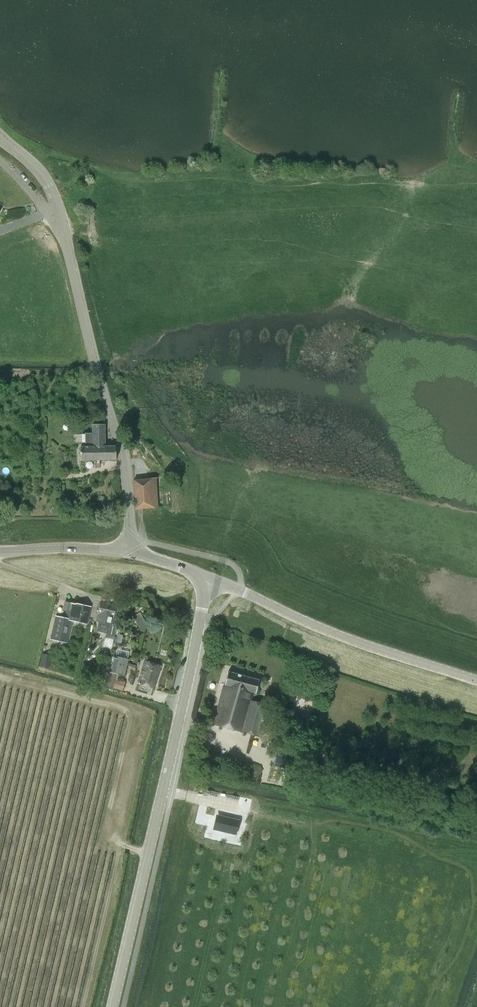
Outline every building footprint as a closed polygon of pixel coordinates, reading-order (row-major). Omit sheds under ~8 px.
[(92,434),(85,434),(85,447),(81,447),(81,461),(116,460),(116,446),(105,446),(105,425),(99,425),(92,425),(92,434)] [(136,509),(160,507),(158,478),(134,481),(136,509)] [(66,643),(71,620),(87,624),(90,608),(65,602),(63,609),(67,610),(65,619),(56,618),(52,640),(66,643)] [(109,624),(111,618),(113,619),(116,605),(101,602),(96,622),(109,624)] [(163,615),(153,614),(152,624),(162,625),(163,615)] [(115,626),(109,624),(108,624),(105,638),(112,639),(115,626)] [(43,655),(40,667),(47,669),(50,656),(43,655)] [(123,691),(125,682),(117,680),(118,675),(124,676),(128,659),(114,656),(110,673),(107,671),(104,685),(123,691)] [(154,689),(161,666),(145,662),(138,685),(154,689)] [(258,737),(267,705),(250,700),(251,700),(253,693),(255,694),(259,681),(228,672),(225,686),(224,686),(213,724),(242,732),(258,737)] [(226,831),(228,818),(217,815),(214,828),(226,831)]
